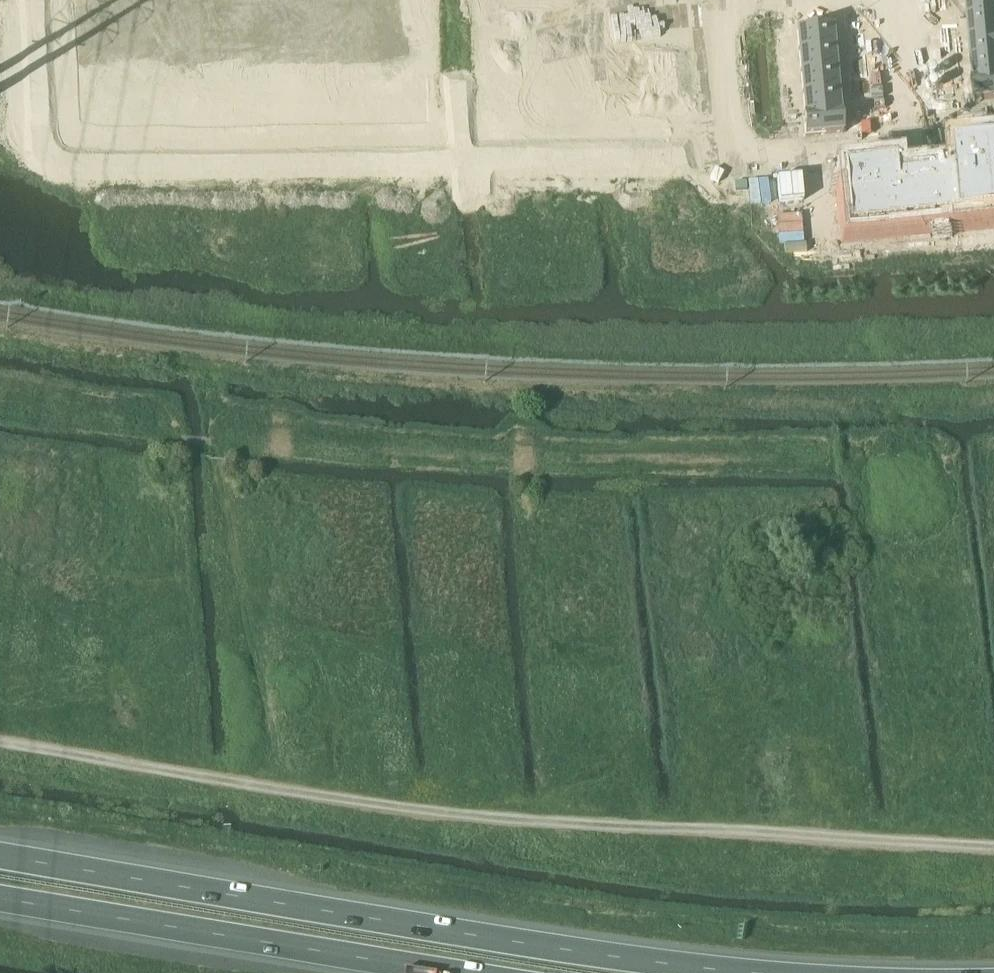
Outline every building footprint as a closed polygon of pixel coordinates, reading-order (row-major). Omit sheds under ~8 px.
[(966,14),(993,11),(993,0),(965,0),(966,14)] [(391,8),(379,9),(379,17),(391,17),(391,8)] [(403,8),(391,8),(391,17),(403,16),(403,8)] [(305,9),(293,9),(293,17),(305,17),(305,9)] [(317,9),(305,9),(305,17),(317,17),(317,9)] [(348,9),(336,9),(336,17),(348,17),(348,9)] [(360,9),(348,9),(348,17),(360,17),(360,9)] [(193,10),(181,10),(181,18),(193,18),(193,10)] [(205,10),(193,10),(193,18),(205,18),(205,10)] [(261,10),(249,10),(249,18),(261,18),(261,10)] [(273,10),(261,10),(261,18),(273,18),(273,10)] [(118,11),(106,12),(107,20),(119,19),(118,11)] [(149,11),(137,11),(137,19),(149,19),(149,11)] [(161,11),(149,11),(149,19),(161,19),(161,11)] [(966,14),(968,35),(993,33),(993,11),(966,14)] [(106,12),(94,14),(95,21),(107,20),(106,12)] [(396,22),(386,23),(386,33),(396,32),(396,22)] [(406,22),(396,22),(396,32),(406,32),(406,22)] [(832,22),(797,26),(799,47),(834,44),(832,22)] [(290,23),(281,24),(281,33),(290,33),(290,23)] [(300,23),(290,23),(290,33),(300,33),(300,23)] [(309,23),(300,23),(300,33),(309,33),(309,23)] [(319,23),(309,23),(309,33),(319,33),(319,23)] [(329,23),(319,23),(319,33),(329,33),(329,23)] [(358,23),(348,23),(348,33),(358,33),(358,23)] [(367,23),(358,23),(358,33),(367,33),(367,23)] [(377,23),(367,23),(367,33),(377,33),(377,23)] [(386,23),(377,23),(377,33),(386,33),(386,23)] [(176,24),(167,25),(167,34),(176,34),(176,24)] [(186,24),(176,24),(176,34),(186,34),(186,24)] [(205,24),(196,24),(196,34),(205,34),(205,24)] [(215,24),(205,24),(205,34),(215,34),(215,24)] [(224,24),(215,24),(215,34),(225,34),(224,24)] [(281,24),(271,24),(271,34),(281,33),(281,24)] [(118,25),(108,26),(109,36),(119,35),(118,25)] [(138,25),(128,25),(128,35),(138,35),(138,25)] [(148,25),(138,25),(138,35),(148,35),(148,25)] [(157,25),(148,25),(148,35),(157,35),(157,25)] [(167,25),(157,25),(157,35),(167,34),(167,25)] [(108,26),(99,27),(100,37),(109,36),(108,26)] [(99,27),(89,28),(90,38),(100,37),(99,27)] [(946,27),(938,28),(939,38),(947,37),(946,27)] [(863,31),(856,32),(856,42),(864,41),(863,31)] [(968,35),(970,56),(993,54),(993,33),(968,35)] [(947,37),(939,38),(940,48),(948,48),(947,37)] [(834,44),(799,47),(801,69),(836,65),(834,44)] [(865,52),(857,53),(858,63),(866,63),(865,52)] [(970,56),(972,77),(993,75),(993,54),(970,56)] [(419,58),(380,62),(384,111),(384,113),(403,111),(403,110),(424,108),(419,58)] [(238,59),(198,63),(203,112),(203,114),(222,112),(222,111),(243,109),(238,59)] [(341,59),(302,62),(307,112),(344,109),(345,115),(346,115),(341,59)] [(160,60),(121,63),(126,113),(163,110),(164,116),(165,116),(160,60)] [(161,60),(160,60),(165,116),(203,112),(198,63),(161,66),(161,60)] [(302,62),(263,66),(267,116),(288,114),(288,115),(307,113),(307,112),(302,62)] [(121,63),(82,67),(86,117),(107,115),(107,116),(126,114),(126,113),(121,63)] [(866,63),(858,63),(859,74),(867,73),(866,63)] [(836,65),(801,69),(803,90),(838,87),(836,65)] [(950,69),(942,69),(943,80),(951,79),(950,69)] [(972,77),(974,98),(993,96),(993,75),(972,77)] [(951,79),(943,80),(944,90),(952,90),(951,79)] [(838,87),(803,90),(804,112),(840,108),(838,87)] [(869,95),(861,96),(862,106),(870,106),(869,95)] [(870,106),(862,106),(863,117),(871,116),(870,106)] [(804,112),(803,112),(805,132),(842,129),(840,108),(804,112)] [(842,168),(848,231),(864,232),(878,228),(892,230),(906,226),(921,227),(935,223),(950,225),(964,221),(978,222),(992,218),(993,218),(993,143),(956,147),(958,168),(903,173),(902,163),(842,168)]
